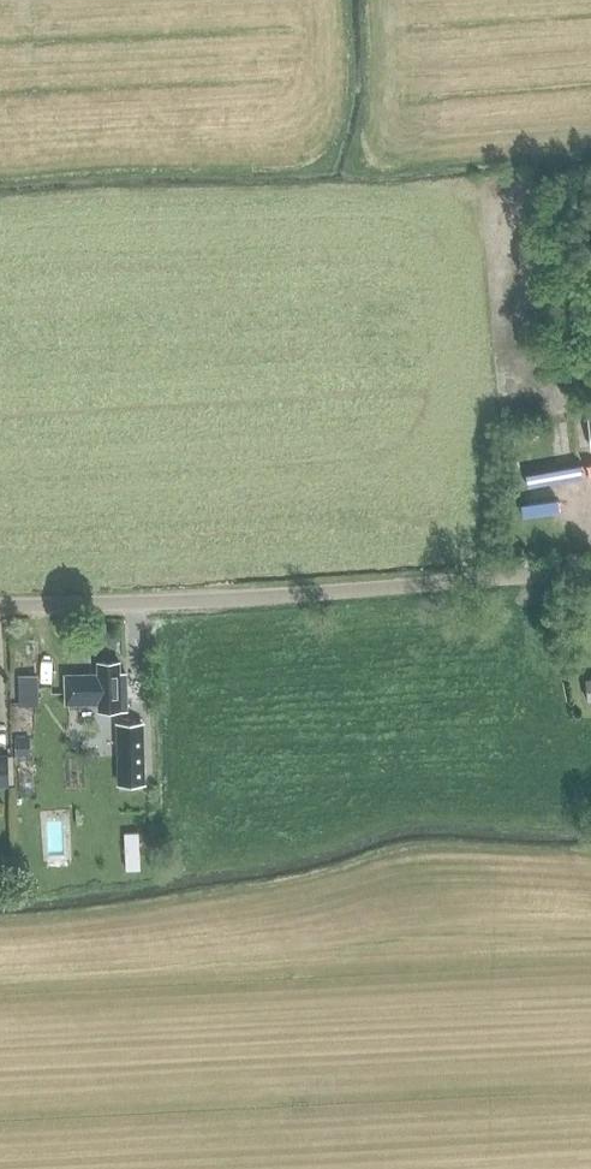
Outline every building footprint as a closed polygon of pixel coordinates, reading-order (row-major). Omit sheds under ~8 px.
[(123,710),(123,702),(128,702),(127,675),(120,675),(120,663),(94,663),(95,675),(65,676),(66,703),(98,703),(98,710),(123,710)] [(19,675),(19,687),(37,686),(37,674),(19,675)] [(143,783),(142,724),(117,724),(118,783),(143,783)] [(25,739),(15,739),(15,756),(25,755),(25,739)] [(141,825),(126,825),(127,864),(143,863),(141,825)]
